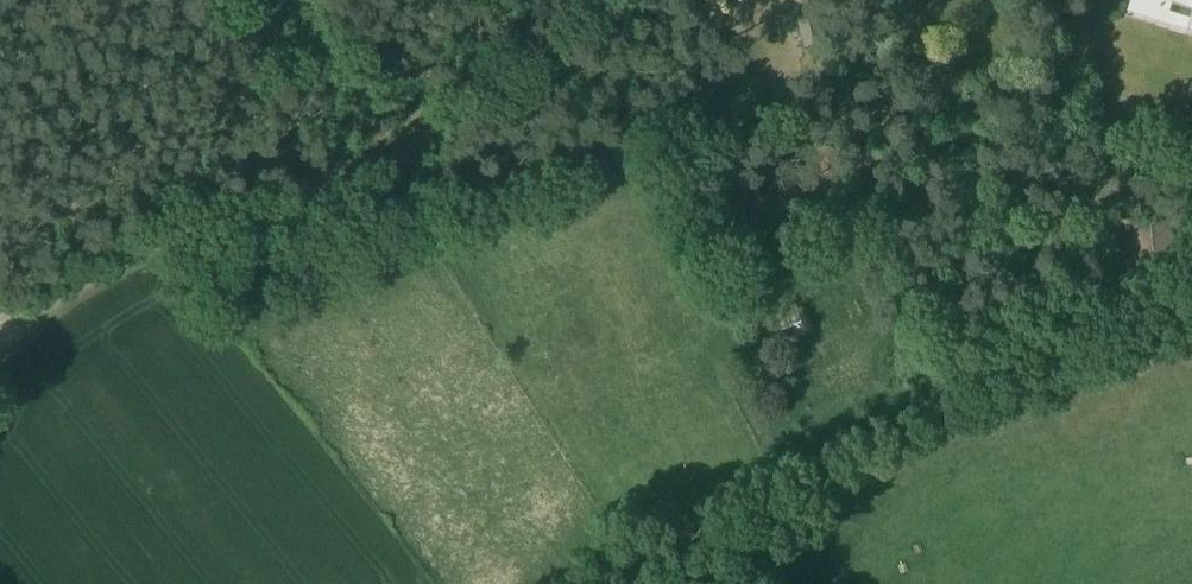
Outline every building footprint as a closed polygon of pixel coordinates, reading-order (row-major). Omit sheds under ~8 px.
[(1191,17),(1187,28),(1191,29),(1191,0),(1138,0),(1191,17)] [(798,16),(805,45),(826,40),(820,11),(798,16)] [(765,170),(775,204),(762,208),(766,221),(791,213),(788,201),(805,196),(794,161),(765,170)]
